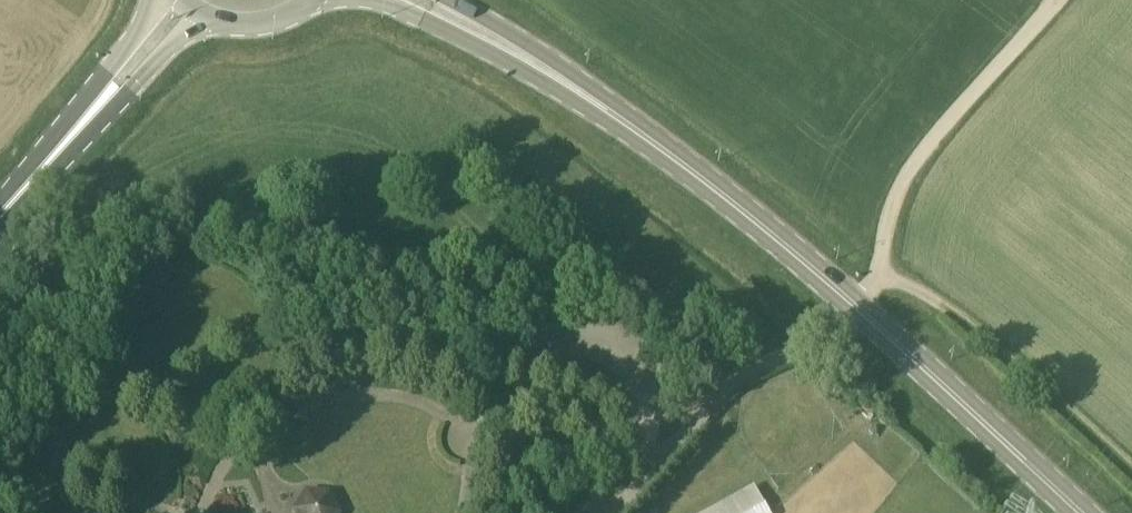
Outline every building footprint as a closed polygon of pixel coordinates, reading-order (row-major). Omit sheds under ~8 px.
[(296,512),(335,512),(335,489),(296,489),(296,512)] [(705,512),(753,512),(742,492),(705,512)]
